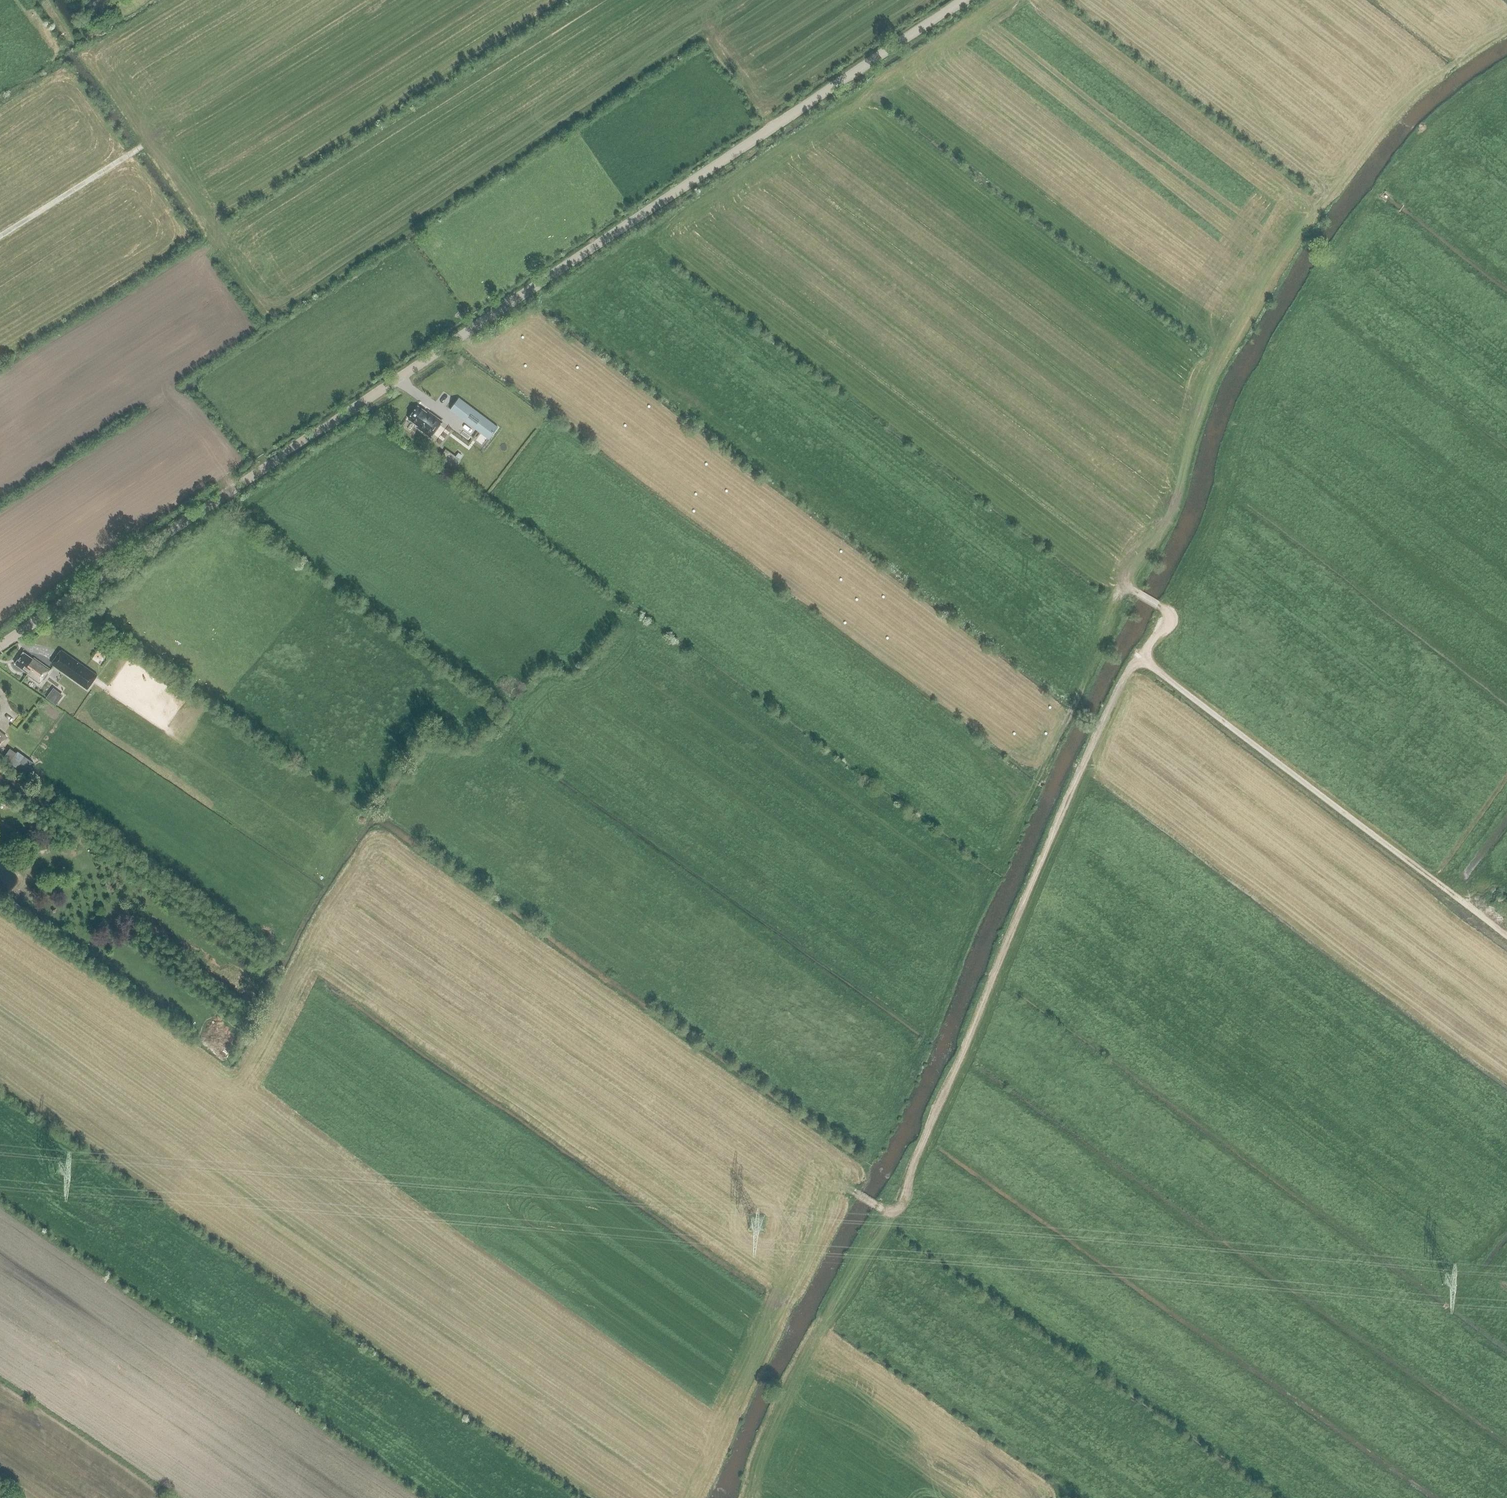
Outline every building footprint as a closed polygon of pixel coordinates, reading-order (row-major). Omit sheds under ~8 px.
[(417,428),(430,437),(442,422),(428,411),(427,413),(418,406),(409,419),(418,426),(417,428)] [(460,416),(479,430),(482,427),(492,434),(497,427),(467,406),(460,416)] [(447,426),(461,436),(467,427),(454,417),(447,426)] [(447,448),(444,446),(436,458),(455,470),(462,460),(460,459),(462,455),(458,453),(456,456),(446,449),(447,448)] [(85,655),(93,660),(99,664),(109,651),(102,646),(95,641),(88,636),(79,650),(85,655)] [(51,670),(34,658),(33,659),(24,652),(15,664),(28,673),(27,674),(40,684),(51,670)] [(71,659),(61,652),(53,662),(73,677),(72,679),(88,690),(97,677),(72,658),(71,659)] [(54,704),(62,694),(53,686),(45,697),(54,704)] [(2,758),(25,773),(33,761),(9,747),(2,758)]
